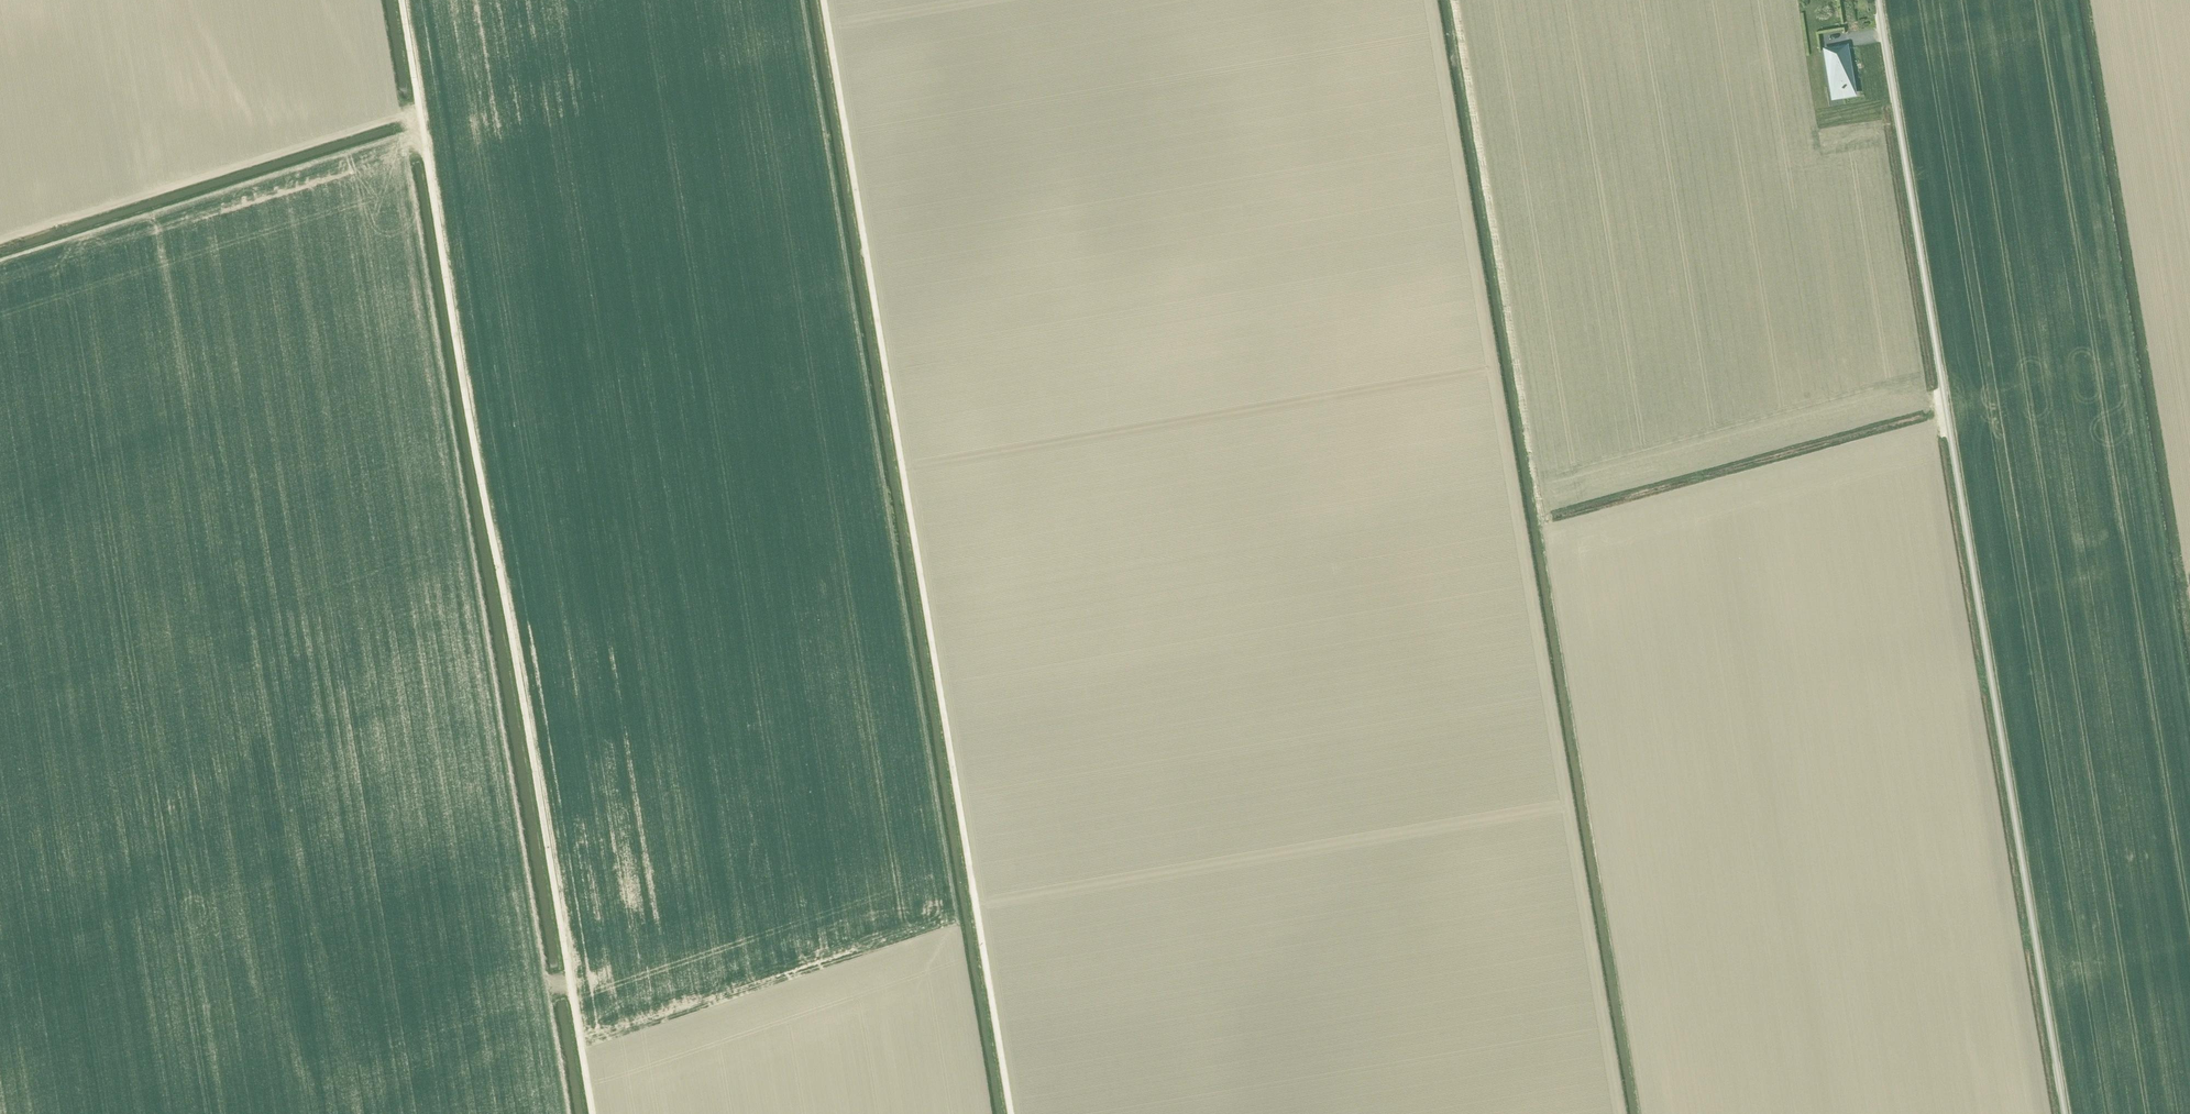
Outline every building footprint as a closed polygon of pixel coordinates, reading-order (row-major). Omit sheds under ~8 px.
[(1832,101),(1858,96),(1849,43),(1823,48),(1832,101)]
